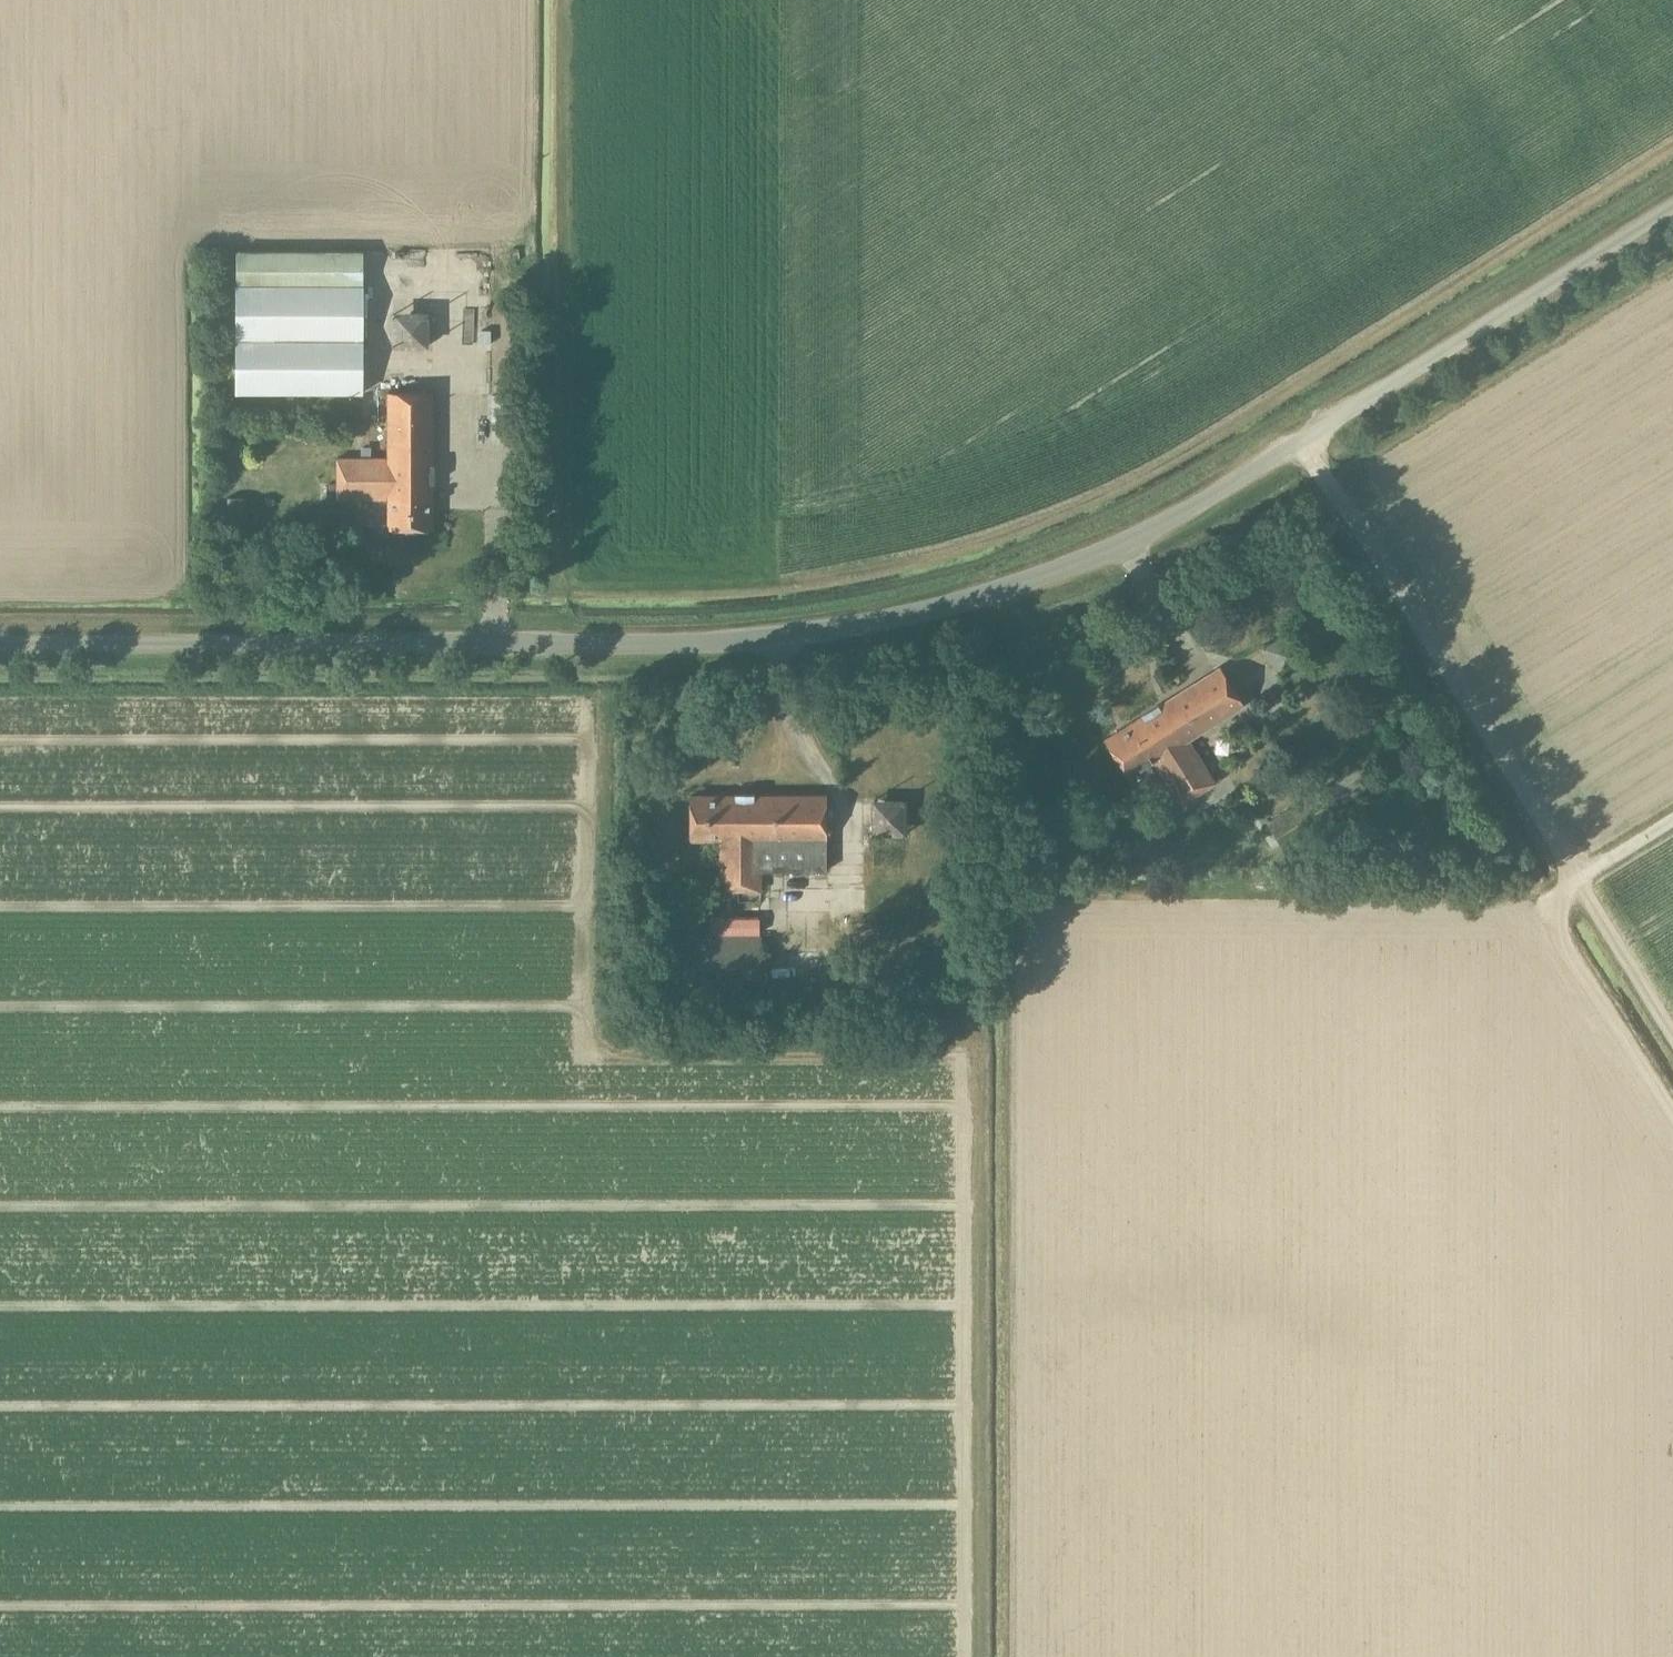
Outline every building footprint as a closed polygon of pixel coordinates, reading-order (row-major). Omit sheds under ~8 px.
[(361,250),(236,250),(236,391),(361,391),(361,250)] [(428,347),(428,311),(393,310),(392,346),(428,347)] [(433,527),(433,392),(389,391),(389,457),(338,457),(338,497),(389,497),(389,527),(433,527)] [(527,442),(527,429),(519,429),(519,442),(527,442)] [(1279,676),(1310,657),(1290,626),(1259,645),(1279,676)] [(1142,715),(1105,739),(1128,776),(1153,760),(1180,803),(1214,782),(1187,739),(1242,704),(1219,666),(1158,705),(1157,704),(1141,713),(1142,715)] [(1281,846),(1340,809),(1325,784),(1265,822),(1281,846)] [(825,871),(825,839),(825,795),(690,795),(690,840),(720,840),(720,890),(760,890),(760,871),(825,871)] [(907,834),(907,798),(871,798),(871,834),(907,834)] [(1653,831),(1672,822),(1672,819),(1669,812),(1649,822),(1653,831)] [(1632,942),(1629,926),(1616,929),(1619,945),(1632,942)] [(671,992),(761,991),(760,934),(671,935),(671,992)]
